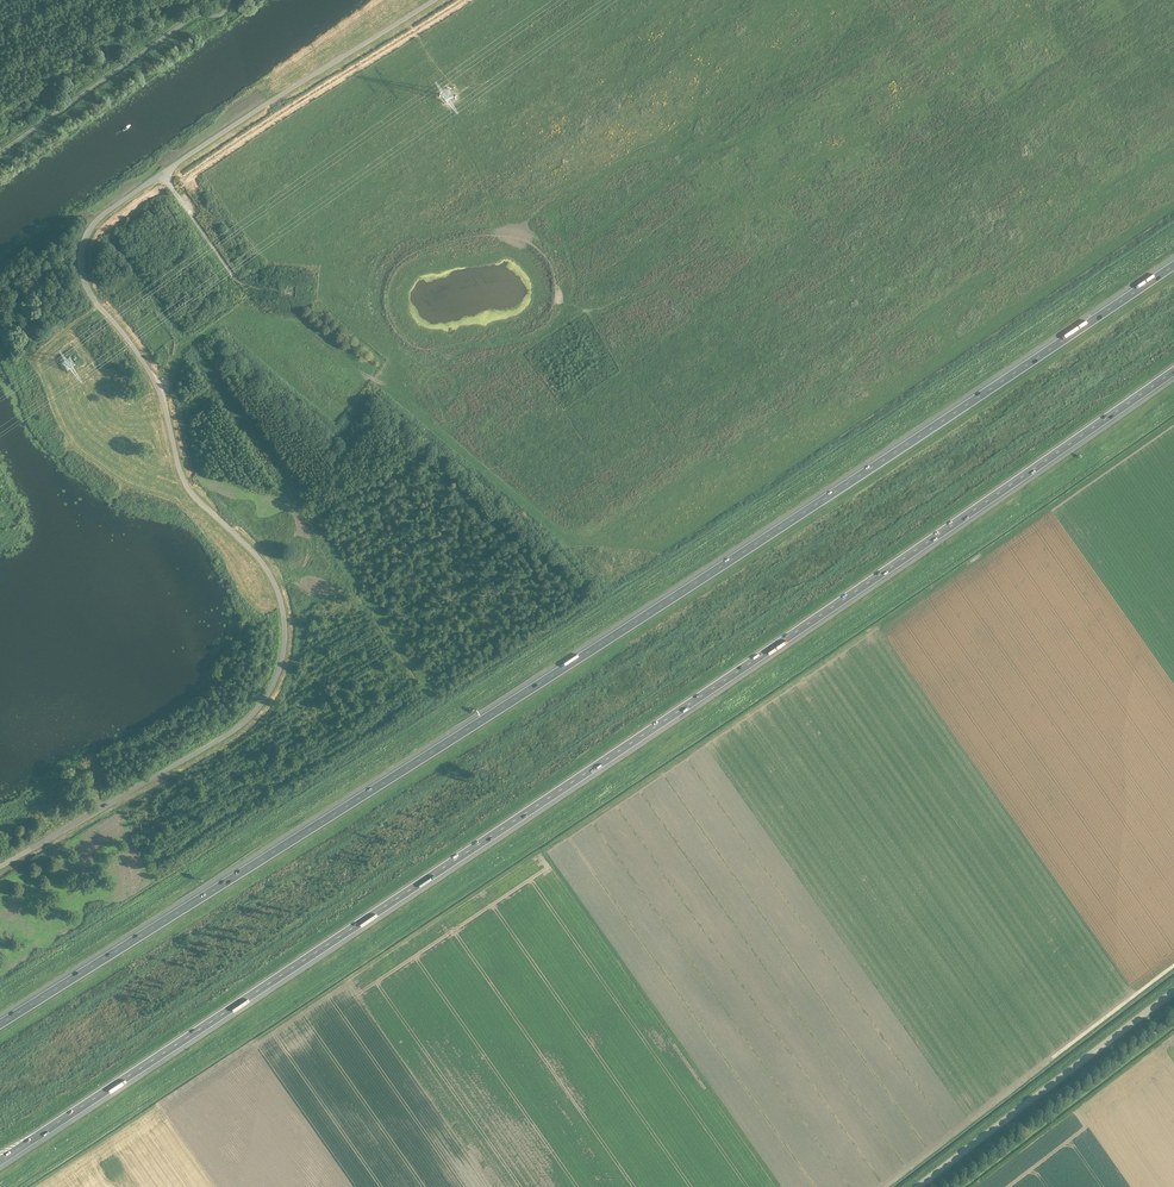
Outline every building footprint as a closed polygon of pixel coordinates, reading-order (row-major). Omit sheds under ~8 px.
[(487,710),(474,719),(476,722),(490,713),(487,710)]
